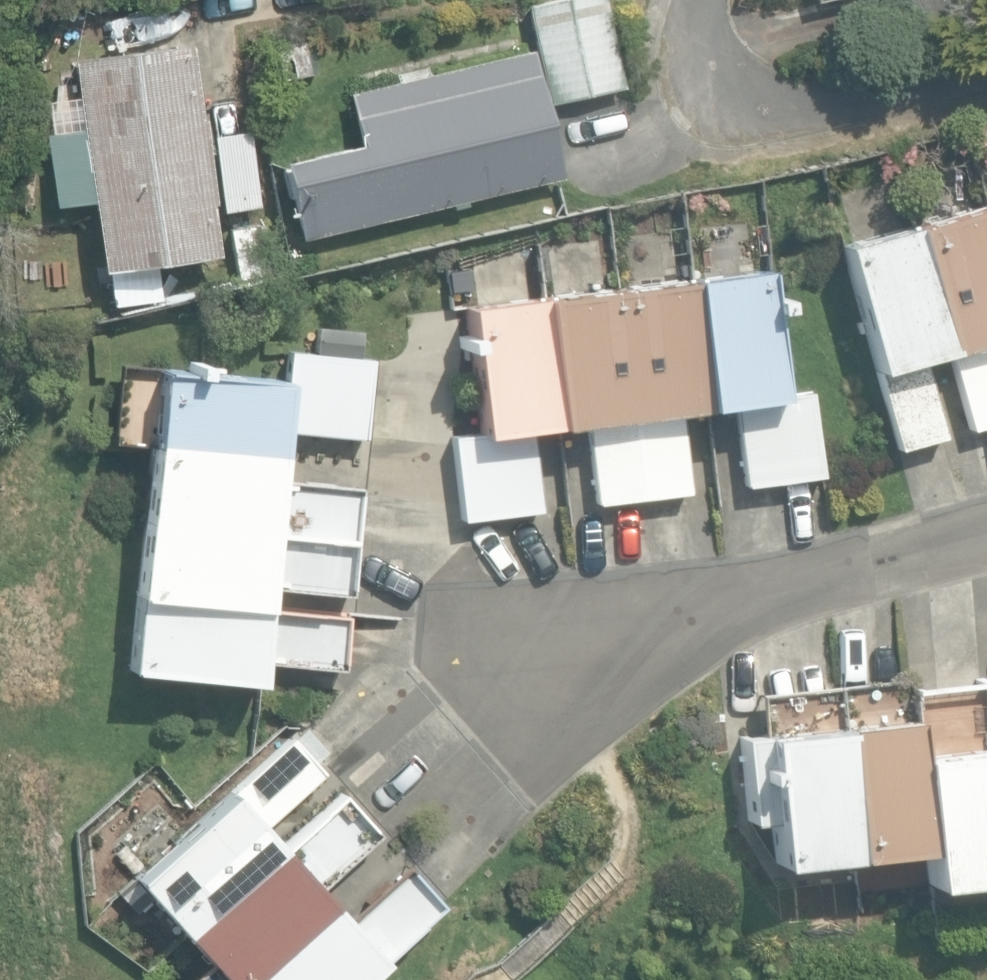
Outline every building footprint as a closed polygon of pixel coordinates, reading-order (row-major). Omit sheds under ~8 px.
[(545,106),(622,88),(601,0),(544,0),(521,6),(545,106)] [(915,31),(979,0),(904,0),(915,31)] [(92,264),(217,248),(188,27),(64,43),(92,264)] [(554,172),(522,42),(342,85),(352,125),(271,145),(293,235),(554,172)] [(222,211),(257,208),(248,126),(213,130),(222,211)] [(986,425),(986,217),(984,204),(910,225),(946,352),(967,431),(986,425)] [(235,270),(269,264),(262,225),(228,231),(235,270)] [(896,451),(942,438),(920,359),(946,352),(910,225),(839,245),(896,451)] [(782,397),(766,270),(689,279),(705,408),(733,405),(743,486),(823,477),(813,393),(782,397)] [(642,499),(687,493),(677,412),(705,408),(689,279),(616,288),(642,499)] [(642,499),(616,288),(542,297),(558,426),(584,423),(594,505),(642,499)] [(459,521),(538,511),(528,430),(558,426),(542,297),(464,307),(479,432),(449,435),(459,521)] [(363,437),(371,359),(288,351),(284,382),(156,369),(149,440),(278,453),(280,429),(363,437)] [(353,541),(359,487),(276,479),(278,453),(149,440),(141,520),(353,541)] [(348,594),(353,541),(141,520),(134,594),(260,606),(262,586),(348,594)] [(341,668),(347,615),(260,606),(134,594),(126,670),(255,682),(257,660),(341,668)] [(850,856),(924,849),(908,688),(908,679),(833,686),(850,856)] [(986,879),(986,754),(980,681),(908,688),(924,849),(928,885),(986,879)] [(850,856),(833,686),(757,694),(761,735),(738,737),(747,822),(768,820),(773,864),(850,856)] [(183,935),(281,846),(262,825),(321,771),(290,737),(133,879),(183,935)] [(330,903),(316,887),(376,833),(341,794),(281,846),(183,935),(200,954),(170,979),(245,979),(330,903)] [(442,903),(408,864),(345,921),(330,903),(245,979),(357,979),(442,903)]
